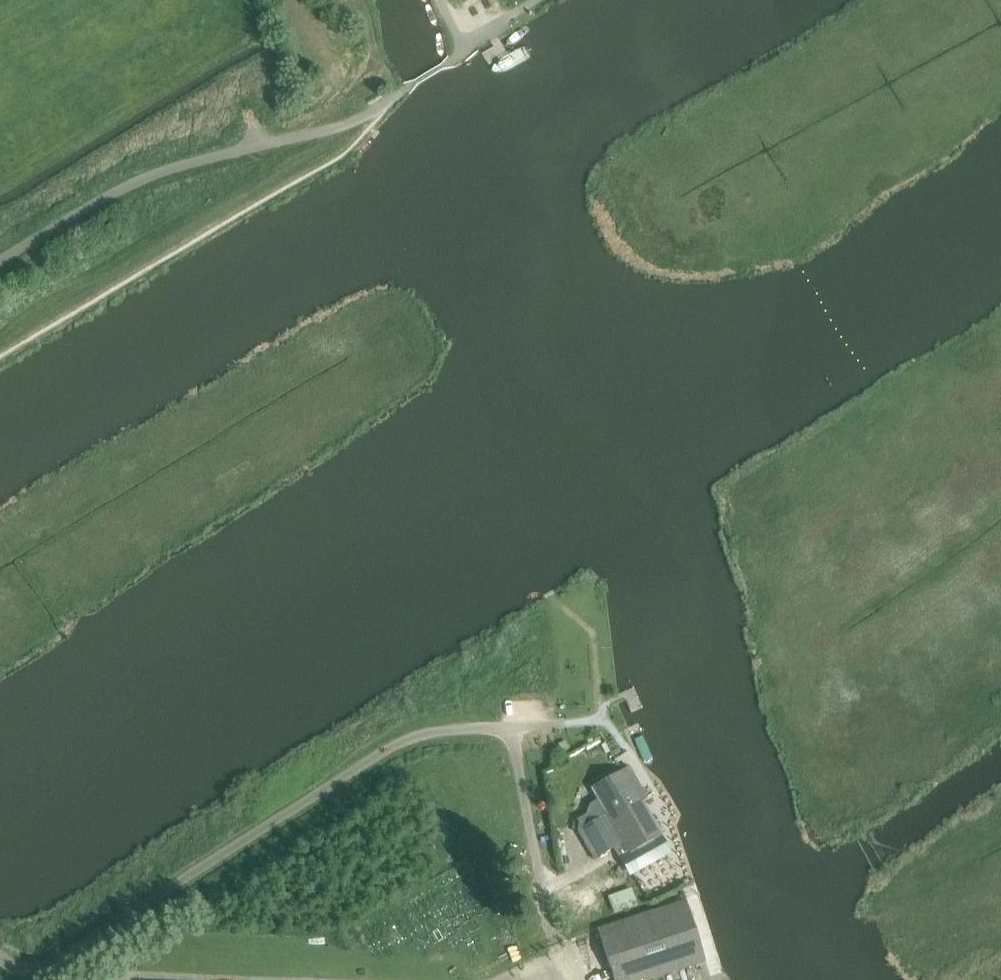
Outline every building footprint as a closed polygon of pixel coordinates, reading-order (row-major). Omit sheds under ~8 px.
[(646,796),(628,766),(592,787),(606,811),(603,814),(612,831),(617,829),(629,851),(660,833),(641,799),(646,796)] [(615,845),(617,844),(600,815),(583,825),(600,854),(603,852),(615,845)] [(613,915),(637,907),(631,890),(607,898),(613,915)] [(705,961),(686,900),(595,929),(611,979),(646,979),(705,961)] [(597,948),(574,956),(582,979),(608,979),(597,948)]
